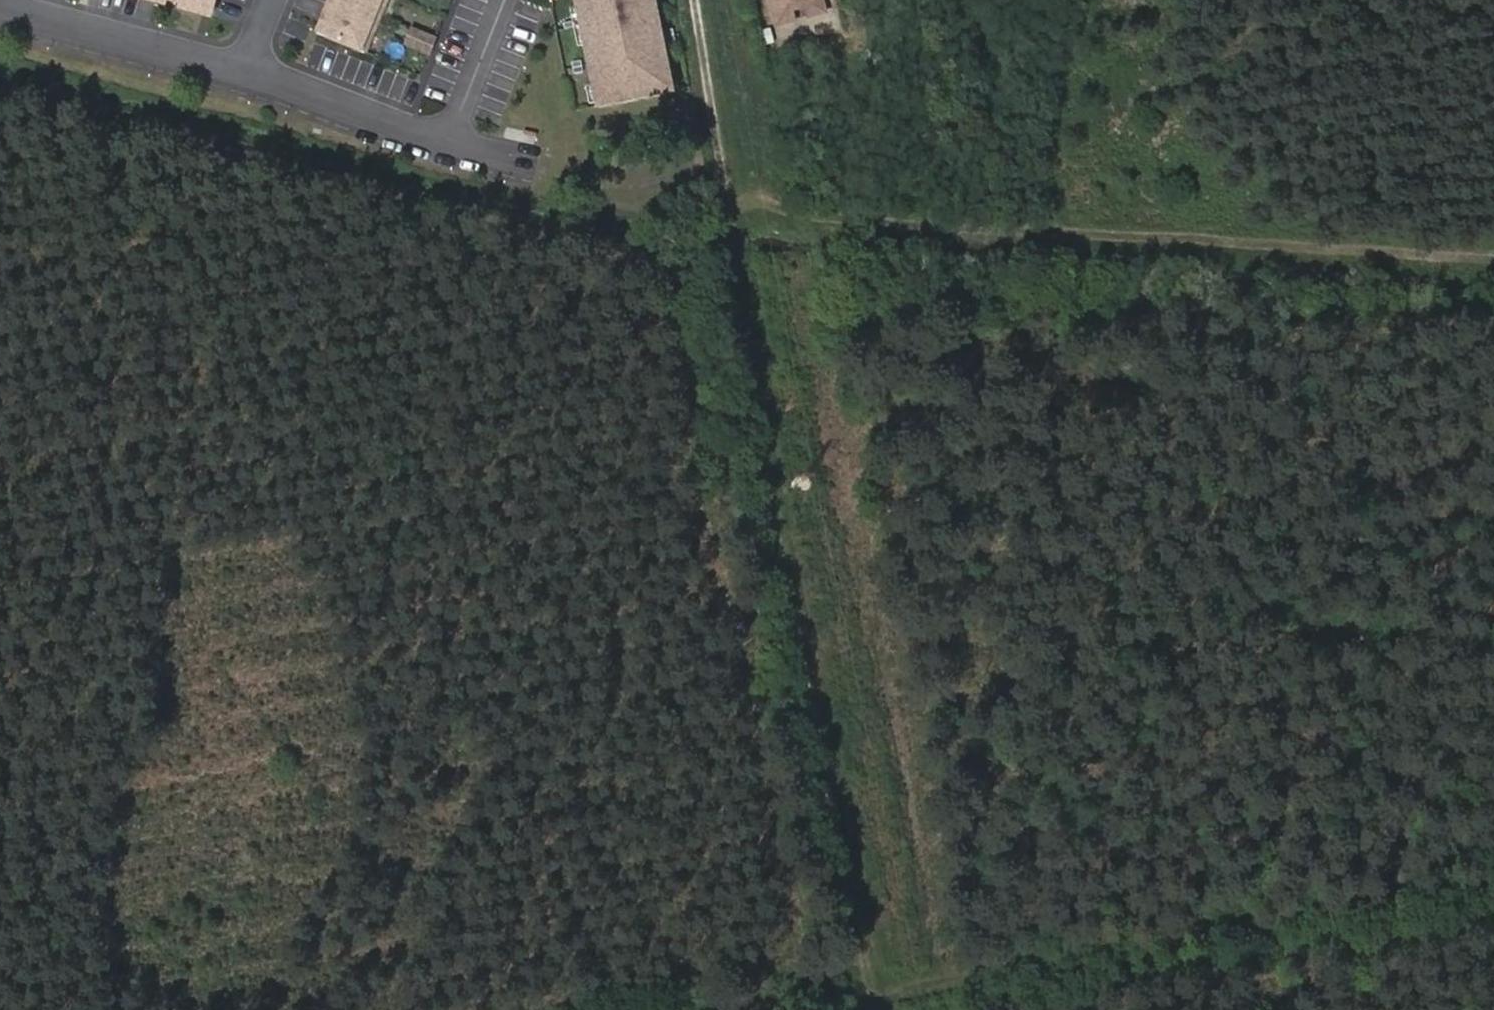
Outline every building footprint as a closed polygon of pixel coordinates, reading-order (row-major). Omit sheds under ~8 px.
[(223,11),(226,0),(183,0),(223,11)] [(327,35),(373,52),(394,0),(340,0),(327,35)] [(598,105),(670,90),(652,0),(576,0),(598,105)] [(791,0),(744,0),(745,8),(792,4),(791,0)] [(445,37),(418,27),(412,44),(439,54),(445,37)]
